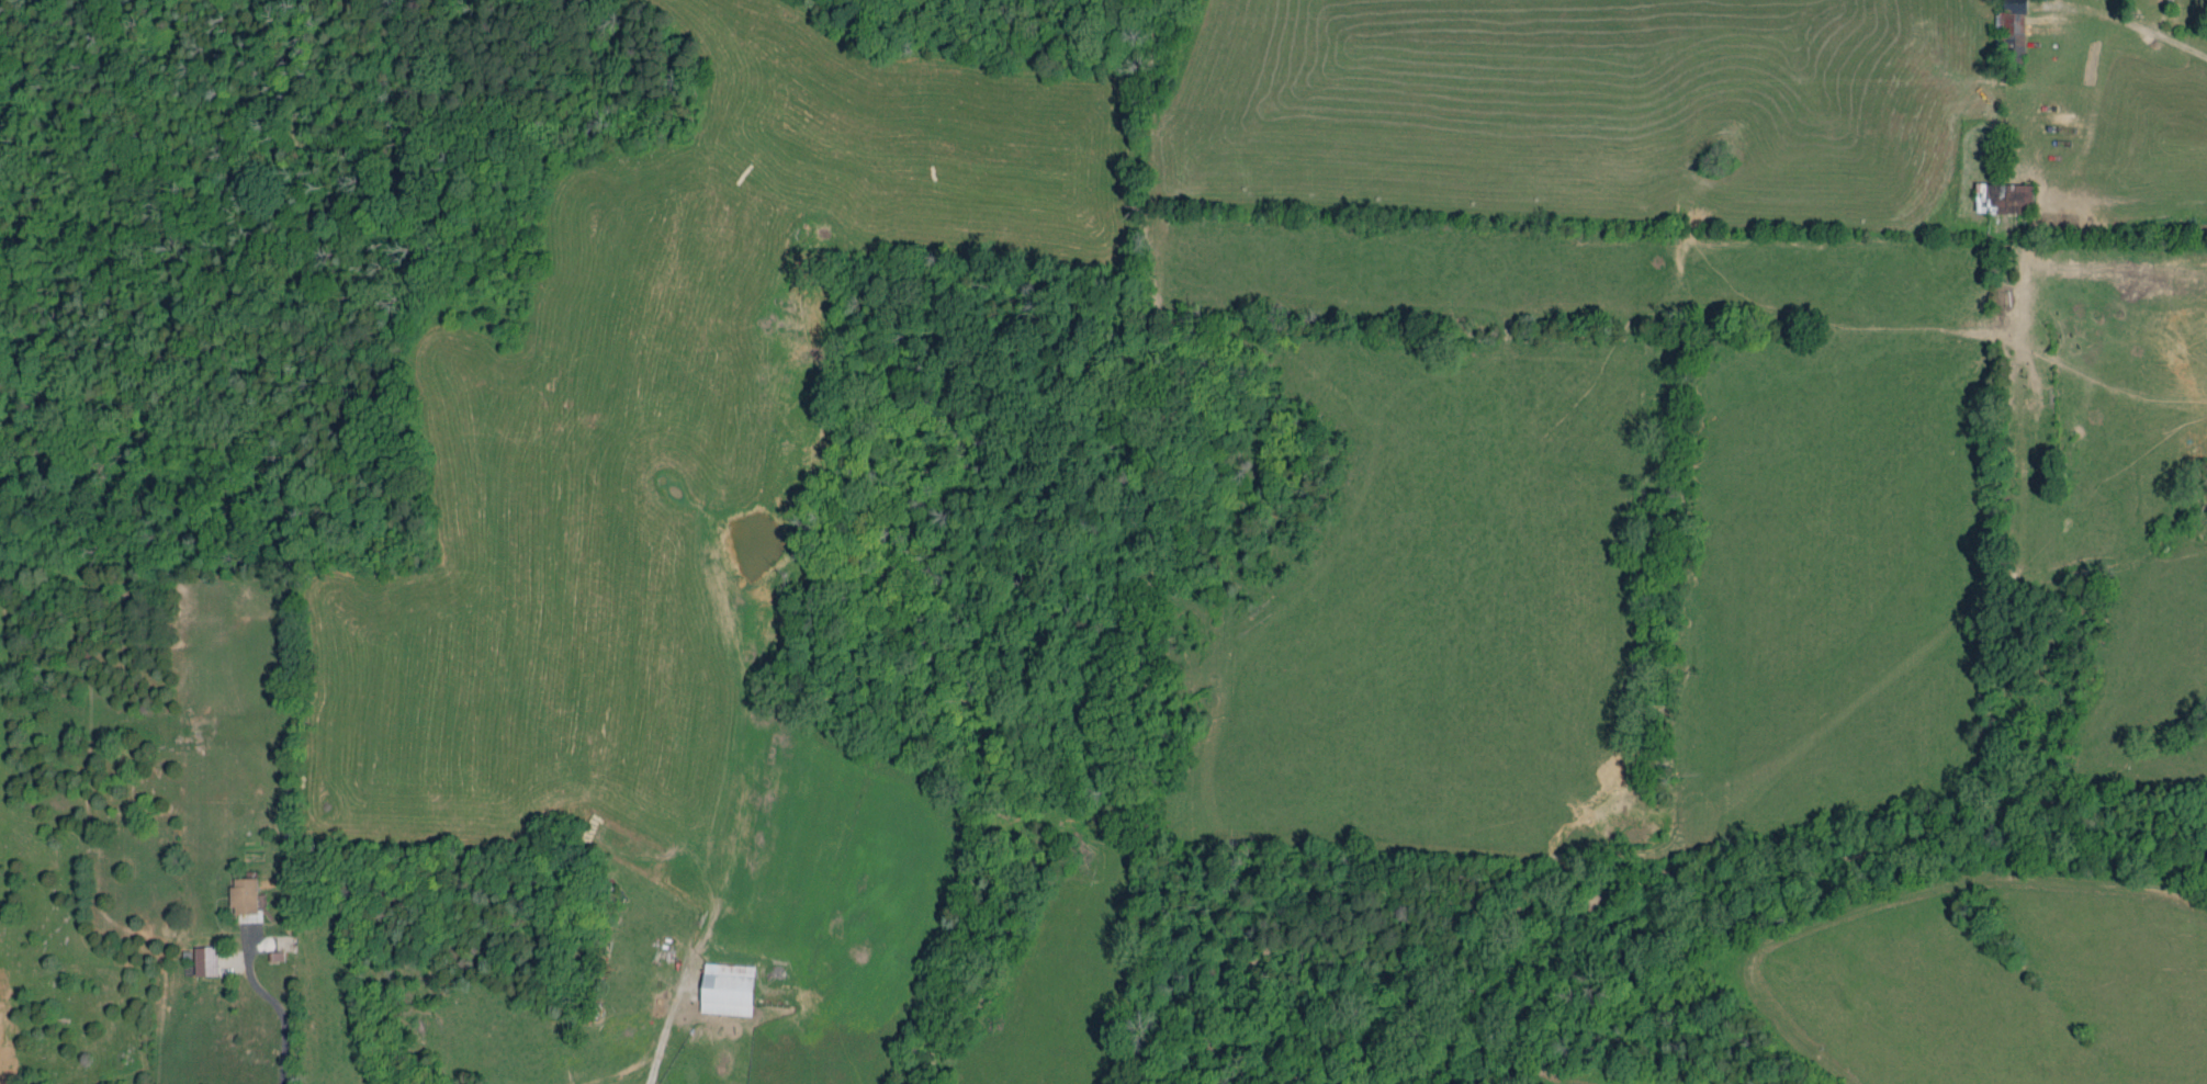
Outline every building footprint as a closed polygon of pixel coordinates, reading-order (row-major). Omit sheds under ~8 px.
[(259,914),(258,878),(231,879),(231,914),(259,914)] [(193,947),(194,976),(218,975),(218,946),(193,947)] [(701,1013),(753,1015),(755,966),(704,963),(701,1013)]
